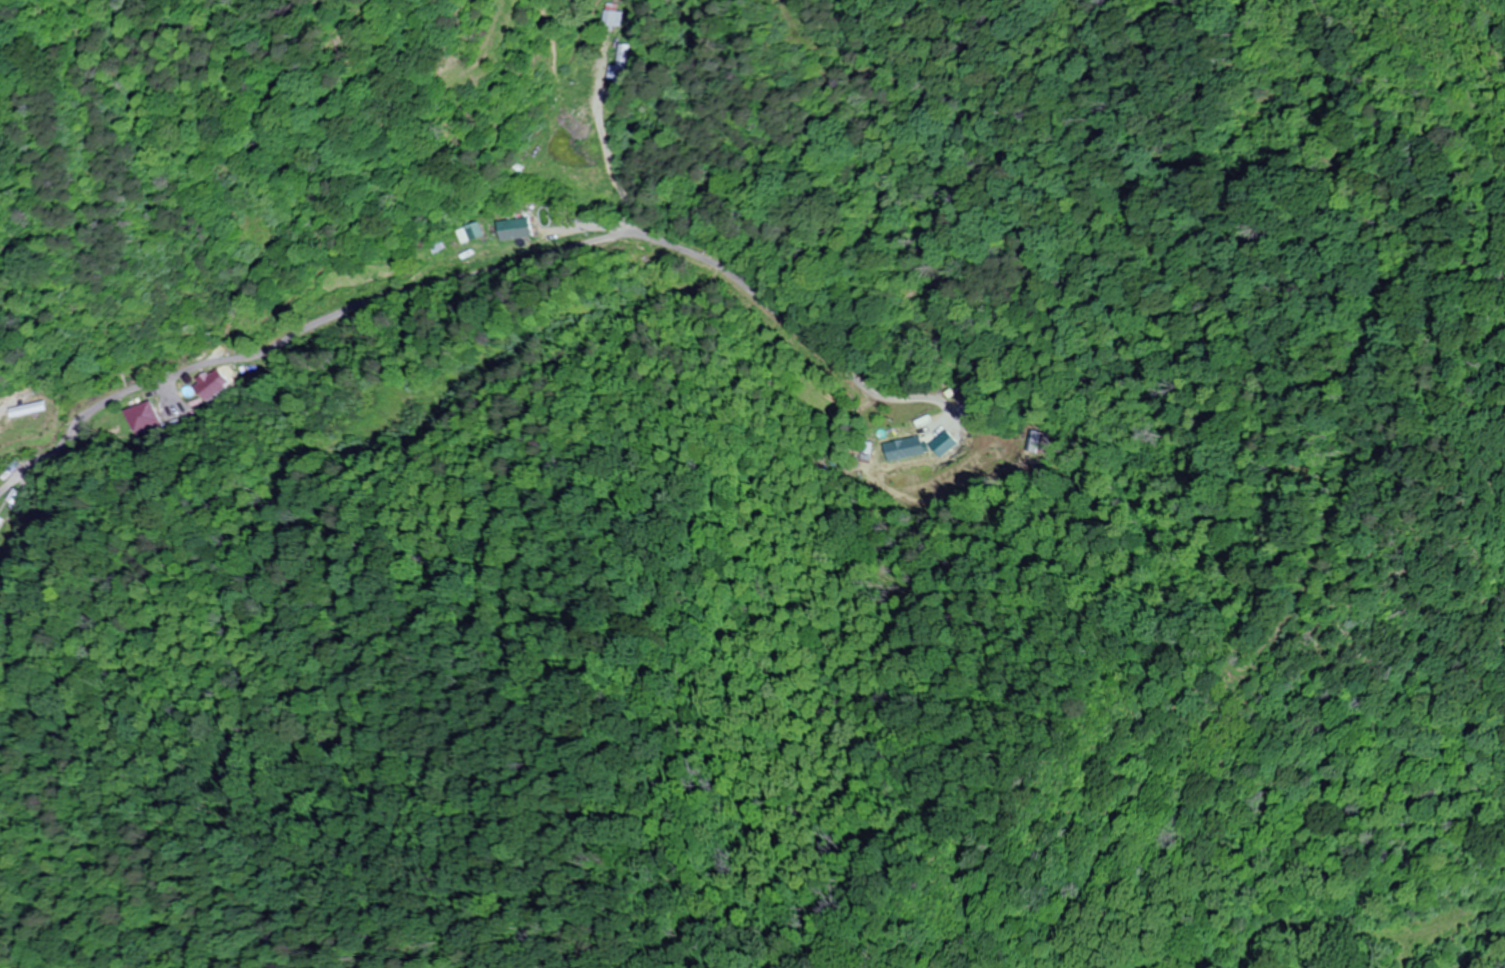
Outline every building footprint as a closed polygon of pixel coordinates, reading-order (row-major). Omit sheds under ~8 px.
[(621,12),(601,9),(598,27),(618,30),(621,12)] [(631,44),(617,44),(617,66),(609,66),(609,81),(631,81),(631,44)] [(502,242),(534,236),(530,216),(498,223),(502,242)] [(485,236),(480,221),(465,227),(470,241),(485,236)] [(232,382),(217,365),(194,386),(208,403),(232,382)] [(126,411),(135,434),(163,424),(154,401),(126,411)] [(881,442),(908,459),(913,451),(886,434),(881,442)] [(22,505),(28,494),(18,489),(13,500),(22,505)]
